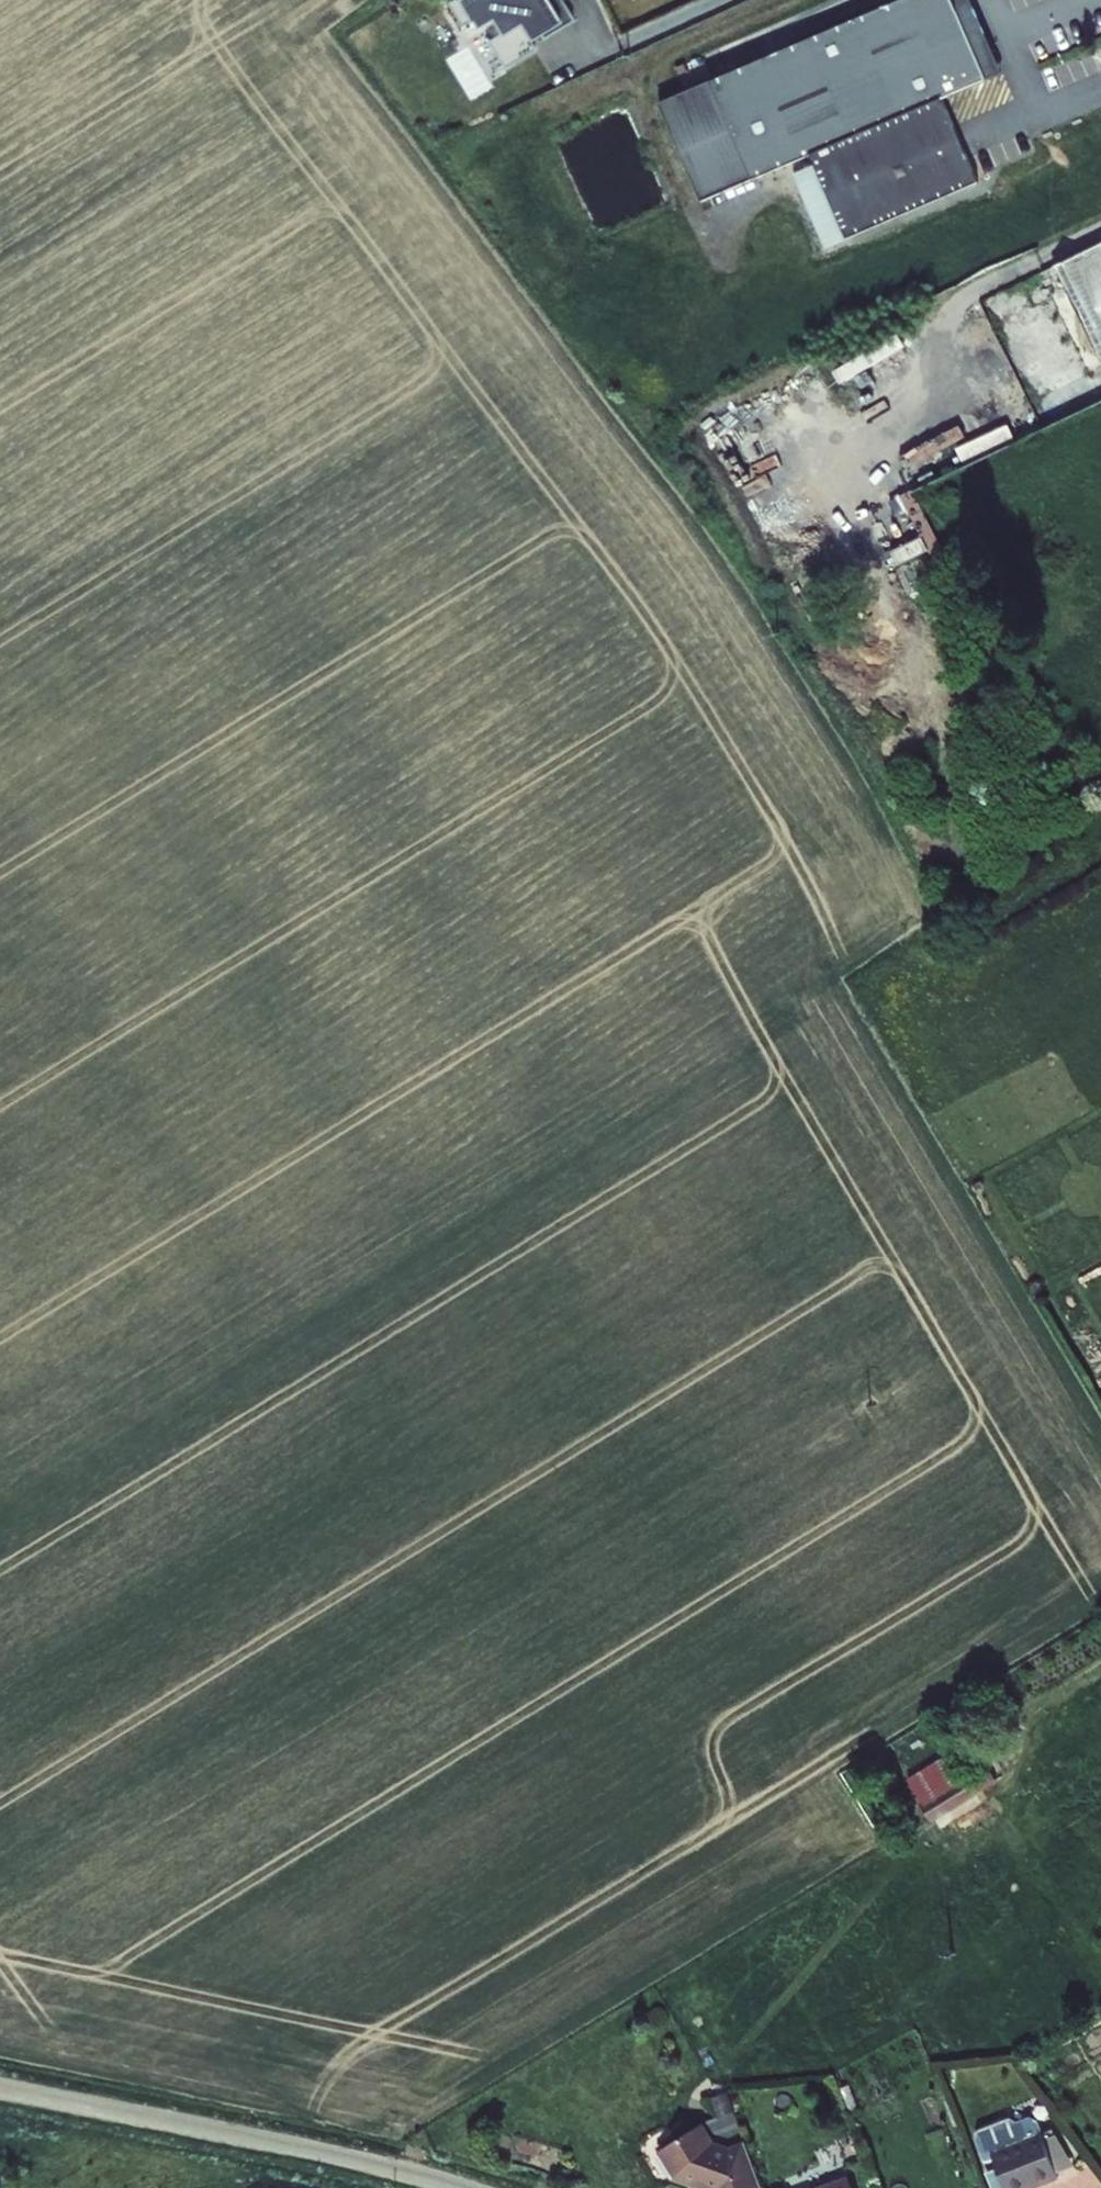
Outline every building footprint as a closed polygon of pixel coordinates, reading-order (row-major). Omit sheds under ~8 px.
[(448,2),(462,25),(471,19),(475,27),(490,18),(499,33),(488,40),(504,67),(536,48),(530,37),(539,32),(543,38),(575,19),(563,0),(451,0),(448,2)] [(812,154),(943,98),(987,79),(954,0),(899,0),(771,55),(739,68),(661,103),(702,202),(812,154)] [(987,79),(1004,73),(971,0),(954,0),(987,79)] [(943,98),(812,154),(817,165),(794,174),(825,248),(976,180),(975,177),(943,98)] [(981,303),(1023,401),(1028,404),(1087,374),(1099,399),(1100,399),(1100,244),(981,303)] [(920,1802),(934,1825),(998,1787),(984,1763),(920,1802)] [(986,2124),(981,2132),(989,2156),(995,2154),(999,2166),(989,2169),(994,2183),(1004,2180),(1007,2187),(1020,2187),(1059,2174),(1039,2116),(1034,2113),(1021,2117),(1015,2113),(986,2124)] [(749,2136),(733,2143),(716,2134),(706,2116),(665,2141),(679,2164),(720,2184),(722,2187),(769,2187),(749,2136)] [(790,2187),(856,2187),(848,2167),(790,2187)]
